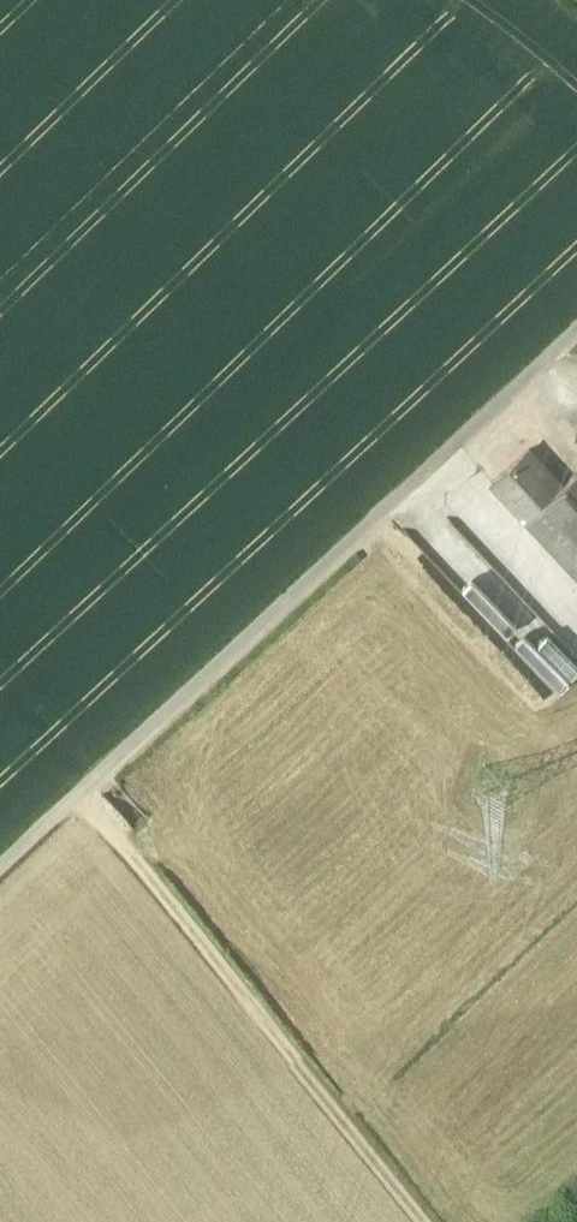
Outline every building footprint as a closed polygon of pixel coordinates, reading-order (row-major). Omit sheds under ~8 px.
[(529,450),(492,484),(525,520),(562,486),(529,450)] [(562,486),(525,520),(576,575),(576,472),(562,486)] [(532,638),(539,655),(552,650),(559,667),(553,670),(557,680),(576,672),(576,659),(563,625),(532,638)]
